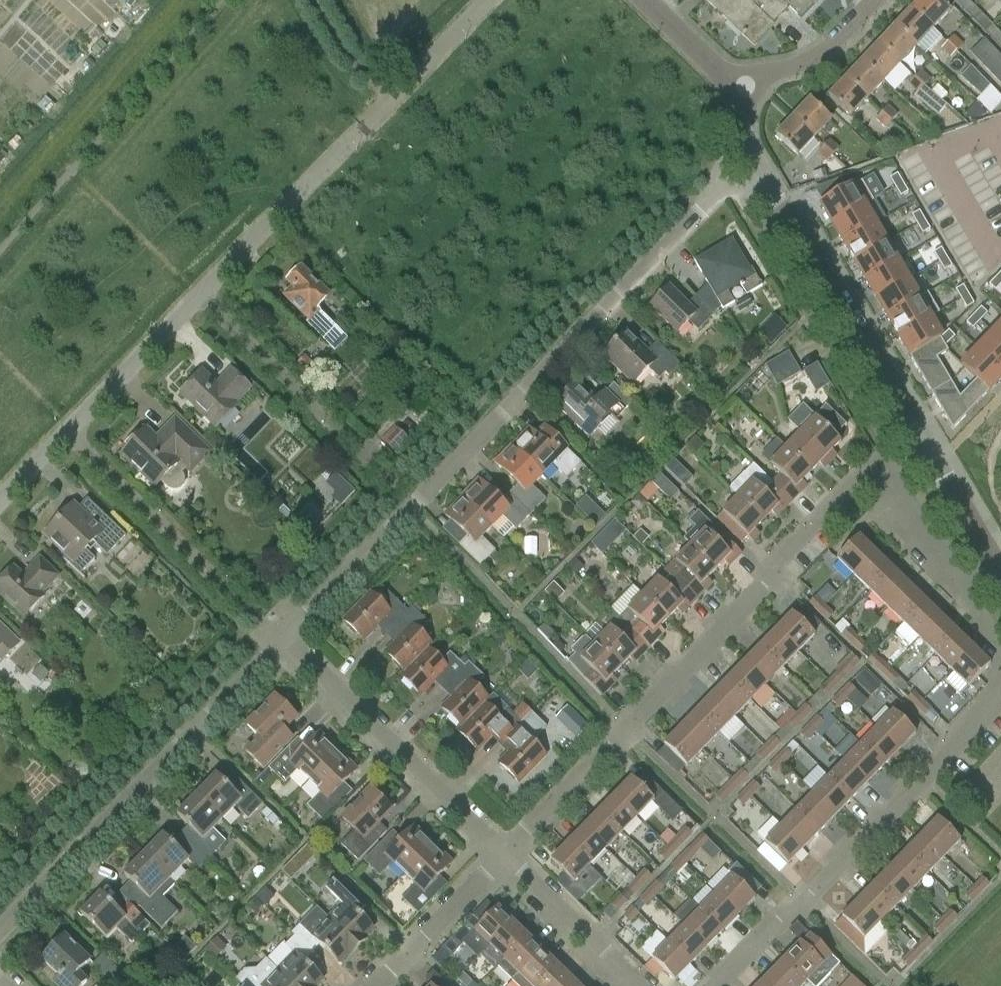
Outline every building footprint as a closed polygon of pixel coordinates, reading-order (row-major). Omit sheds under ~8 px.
[(709,1),(755,45),(774,26),(773,25),(782,15),(766,0),(758,0),(754,5),(749,0),(708,0),(709,1)] [(782,15),(790,6),(802,17),(818,0),(766,0),(782,15)] [(933,28),(950,11),(938,0),(920,0),(912,8),(933,28)] [(967,14),(974,6),(969,0),(953,0),(967,14)] [(974,6),(967,14),(985,33),(992,25),(974,6)] [(933,28),(912,8),(895,26),(917,46),(933,28)] [(992,25),(985,33),(1000,50),(1000,34),(992,25)] [(895,26),(879,43),(901,63),(917,46),(895,26)] [(949,43),(958,51),(963,44),(954,37),(949,43)] [(958,51),(949,43),(949,44),(941,38),(936,44),(942,49),(941,50),(952,58),(958,51)] [(970,54),(1000,84),(1000,56),(984,40),(970,54)] [(879,43),(863,60),(885,80),(901,63),(879,43)] [(885,80),(863,60),(846,78),(868,98),(885,80)] [(971,66),(961,77),(981,96),(990,86),(971,66)] [(921,71),(915,77),(924,86),(925,86),(931,79),(921,71)] [(924,86),(915,77),(909,85),(918,93),(914,96),(938,116),(947,105),(925,86),(924,86)] [(868,98),(846,78),(830,96),(851,116),(868,98)] [(794,117),(816,137),(832,119),(810,99),(794,117)] [(889,106),(883,113),(891,120),(897,114),(889,106)] [(891,120),(883,113),(876,120),(885,128),(891,120)] [(816,137),(794,117),(776,135),(798,156),(816,137)] [(824,145),(834,154),(839,148),(830,139),(824,145)] [(834,154),(824,145),(817,153),(827,162),(834,154)] [(904,183),(898,174),(890,178),(896,188),(904,183)] [(846,191),(839,180),(816,188),(825,203),(846,191)] [(862,181),(821,205),(832,224),(865,204),(865,205),(874,200),(862,181)] [(901,197),(909,192),(904,183),(896,188),(901,197)] [(865,204),(832,224),(843,243),(876,223),(865,205),(865,204)] [(925,220),(920,211),(912,216),(918,225),(925,220)] [(923,234),(931,230),(925,220),(918,225),(923,234)] [(876,223),(843,243),(854,261),(887,242),(876,223)] [(696,296),(715,314),(722,307),(724,309),(734,303),(728,292),(740,285),(746,295),(762,286),(751,268),(750,269),(732,239),(695,261),(708,284),(696,296)] [(887,242),(854,261),(865,280),(898,261),(887,242)] [(947,258),(942,248),(934,253),(940,262),(947,258)] [(945,271),(953,267),(947,258),(940,262),(945,271)] [(898,261),(865,280),(876,299),(909,280),(898,261)] [(295,288),(286,297),(325,336),(322,339),(335,352),(348,339),(317,309),(329,297),(301,270),(289,282),(295,288)] [(996,291),(1000,285),(1000,281),(997,277),(989,285),(996,291)] [(909,280),(876,299),(887,318),(920,299),(920,298),(909,280)] [(969,295),(964,286),(956,290),(962,299),(969,295)] [(715,314),(696,296),(688,304),(670,287),(650,307),(677,334),(688,322),(698,331),(715,314)] [(920,299),(887,318),(898,336),(931,317),(932,318),(940,313),(928,293),(920,298),(920,299)] [(962,299),(967,309),(975,304),(969,295),(962,299)] [(980,321),(988,313),(981,307),(974,315),(980,321)] [(966,323),(973,329),(980,321),(974,315),(966,323)] [(781,335),(787,328),(774,316),(768,322),(781,335)] [(931,317),(898,336),(909,355),(940,337),(941,338),(943,337),(932,318),(931,317)] [(992,333),(1000,342),(1000,324),(992,333)] [(949,331),(941,338),(946,346),(955,337),(949,331)] [(626,332),(604,354),(634,384),(648,370),(658,380),(664,374),(668,377),(680,365),(657,342),(646,353),(626,332)] [(977,349),(1000,372),(1000,342),(992,333),(977,349)] [(940,337),(909,355),(931,393),(951,381),(938,358),(949,351),(946,346),(941,338),(940,337)] [(962,365),(977,379),(978,379),(990,391),(1000,379),(1000,372),(977,349),(962,365)] [(772,377),(796,364),(789,352),(766,366),(772,377)] [(305,355),(297,364),(307,374),(308,373),(310,375),(317,368),(305,355)] [(830,384),(818,363),(804,372),(816,393),(830,384)] [(796,364),(772,377),(778,387),(801,374),(796,364)] [(203,371),(181,393),(218,428),(239,406),(237,404),(251,389),(231,370),(217,385),(203,371)] [(951,381),(931,393),(953,430),(990,391),(978,379),(977,379),(960,397),(951,381)] [(577,382),(556,403),(577,424),(571,430),(584,443),(611,416),(615,420),(633,403),(614,384),(597,402),(577,382)] [(805,406),(790,422),(801,433),(832,462),(836,458),(831,453),(841,442),(835,436),(846,424),(828,406),(816,418),(805,406)] [(146,429),(121,455),(155,488),(161,482),(166,488),(170,490),(172,491),(174,491),(178,491),(181,489),(184,487),(185,484),(185,481),(185,478),(184,476),(182,473),(186,470),(191,474),(211,454),(175,419),(156,439),(146,429)] [(395,424),(380,439),(398,456),(412,441),(395,424)] [(529,429),(512,446),(542,475),(552,465),(566,479),(581,464),(544,428),(536,436),(529,429)] [(801,433),(787,448),(812,472),(823,461),(828,466),(832,462),(801,433)] [(695,437),(687,446),(692,450),(692,451),(696,455),(704,445),(695,437)] [(777,440),(762,455),(771,464),(781,474),(773,483),(793,502),(805,489),(800,484),(812,472),(787,448),(777,440)] [(542,475),(512,446),(496,464),(517,485),(509,494),(531,515),(546,500),(531,486),(542,475)] [(674,459),(665,468),(685,487),(693,478),(674,459)] [(753,465),(729,489),(738,497),(739,496),(765,521),(775,510),(780,515),(793,502),(773,483),(753,465)] [(336,473),(326,484),(336,493),(331,498),(341,507),(355,491),(336,473)] [(660,474),(651,482),(671,501),(679,493),(660,474)] [(479,480),(462,497),(492,527),(502,517),(516,531),(531,515),(509,494),(501,502),(479,480)] [(590,517),(601,508),(588,494),(578,504),(590,517)] [(738,497),(717,519),(742,543),(749,537),(754,542),(758,538),(753,533),(765,521),(739,496),(738,497)] [(492,527),(462,497),(445,515),(467,537),(458,546),(481,568),(490,559),(496,552),(481,538),(492,527)] [(74,505),(45,535),(61,551),(58,554),(80,575),(96,559),(86,550),(94,542),(107,556),(126,536),(88,499),(78,509),(74,505)] [(600,511),(590,521),(596,527),(606,517),(600,511)] [(728,559),(733,564),(742,554),(705,517),(699,511),(689,521),(696,527),(684,539),(691,546),(717,570),(728,559)] [(593,541),(606,553),(628,528),(616,517),(593,541)] [(649,538),(641,530),(634,537),(643,545),(649,538)] [(855,575),(876,553),(859,536),(838,559),(855,575)] [(691,546),(668,570),(698,599),(711,585),(707,581),(717,570),(691,546)] [(497,565),(503,559),(496,552),(490,559),(497,565)] [(876,553),(855,575),(871,591),(893,569),(876,553)] [(0,582),(0,594),(25,618),(44,598),(42,595),(59,577),(41,559),(23,577),(14,568),(0,582)] [(568,568),(576,576),(584,568),(576,560),(568,568)] [(909,585),(893,569),(871,591),(887,607),(909,585)] [(698,599),(668,570),(659,579),(644,594),(669,619),(680,607),(685,612),(698,599)] [(554,583),(552,584),(546,591),(545,592),(555,602),(564,593),(554,583)] [(925,601),(909,585),(887,607),(904,623),(925,601)] [(628,610),(620,619),(650,649),(663,636),(658,631),(669,619),(644,594),(628,610)] [(410,613),(408,611),(408,612),(394,598),(384,608),(371,595),(344,621),(365,641),(382,624),(391,633),(396,629),(396,628),(410,613)] [(818,613),(825,605),(816,597),(809,604),(818,613)] [(942,617),(925,601),(904,623),(920,639),(942,617)] [(396,629),(403,636),(386,654),(405,674),(406,674),(406,673),(407,674),(429,651),(428,650),(433,645),(419,632),(428,622),(419,613),(422,610),(416,604),(408,611),(410,613),(396,628),(396,629)] [(825,605),(818,613),(827,621),(834,614),(825,605)] [(777,631),(800,652),(816,635),(794,614),(777,631)] [(958,633),(942,617),(920,639),(936,655),(958,633)] [(650,649),(620,619),(596,644),(622,669),(633,657),(638,661),(650,649)] [(545,624),(539,630),(549,641),(556,635),(545,624)] [(18,644),(0,626),(0,663),(18,644)] [(851,644),(858,637),(849,628),(842,635),(851,644)] [(800,652),(777,631),(761,647),(784,669),(800,652)] [(958,633),(936,655),(953,671),(975,649),(958,633)] [(622,669),(596,644),(595,645),(586,636),(572,651),(575,655),(568,662),(583,678),(603,697),(616,684),(611,680),(622,669)] [(858,637),(851,644),(860,653),(867,645),(858,637)] [(558,640),(553,645),(561,653),(566,649),(558,640)] [(761,647),(746,663),(768,685),(784,669),(761,647)] [(992,665),(975,649),(953,671),(969,687),(962,694),(969,701),(983,687),(976,681),(992,665)] [(406,674),(405,674),(402,678),(421,697),(439,679),(449,688),(453,684),(453,683),(467,668),(466,667),(470,663),(469,663),(470,662),(465,656),(460,661),(451,653),(442,663),(429,651),(407,674),(406,673),(406,674)] [(852,656),(829,680),(836,688),(845,679),(844,679),(860,663),(852,656)] [(884,676),(891,669),(882,660),(875,667),(884,676)] [(453,683),(453,684),(460,690),(442,709),(461,728),(457,732),(458,733),(458,732),(462,728),(463,729),(486,705),(486,704),(490,700),(476,687),(485,678),(470,663),(466,667),(467,668),(453,683)] [(768,685),(746,663),(730,680),(752,701),(768,685)] [(50,674),(40,665),(32,674),(41,683),(50,674)] [(907,685),(907,684),(891,669),(884,676),(900,692),(907,685)] [(865,671),(855,680),(872,696),(881,687),(865,671)] [(752,701),(730,680),(714,696),(736,718),(752,701)] [(836,688),(829,680),(819,689),(827,697),(836,688)] [(907,685),(900,692),(917,708),(924,701),(923,700),(928,695),(920,687),(915,692),(911,689),(914,686),(910,682),(907,684),(907,685)] [(840,692),(848,700),(856,691),(848,684),(840,692)] [(848,700),(840,692),(831,701),(839,709),(848,700)] [(714,696),(698,713),(720,734),(736,718),(714,696)] [(260,738),(246,753),(264,769),(284,749),(275,740),(296,718),(274,698),(247,726),(260,738)] [(924,701),(917,708),(925,717),(932,709),(924,701)] [(499,717),(486,705),(463,729),(462,728),(458,732),(458,733),(478,752),(496,734),(506,743),(510,738),(510,737),(523,724),(522,723),(532,713),(522,704),(512,714),(507,709),(499,717)] [(797,713),(804,720),(813,712),(805,704),(797,713)] [(824,709),(809,725),(816,732),(825,723),(824,722),(831,715),(824,709)] [(878,729),(900,750),(916,733),(894,712),(878,729)] [(510,737),(510,738),(518,745),(500,764),(519,783),(546,756),(532,743),(547,728),(532,713),(522,723),(523,724),(510,737)] [(720,734),(698,713),(682,729),(704,751),(720,734)] [(804,720),(797,713),(788,722),(796,730),(804,720)] [(577,718),(568,727),(578,737),(587,728),(577,718)] [(816,732),(809,725),(800,734),(807,741),(816,732)] [(704,751),(682,729),(665,746),(688,768),(704,751)] [(878,729),(862,745),(884,767),(900,750),(878,729)] [(308,782),(337,752),(320,735),(299,756),(290,748),(269,770),(255,784),(259,789),(274,774),(285,785),(297,772),(308,782)] [(773,737),(765,746),(772,753),(781,744),(773,737)] [(772,753),(765,746),(764,746),(758,741),(750,749),(764,762),(772,753)] [(862,745),(846,762),(868,783),(884,767),(862,745)] [(785,749),(777,758),(784,765),(793,756),(785,749)] [(337,752),(308,782),(319,793),(306,806),(322,822),(343,800),(335,792),(356,770),(337,752)] [(784,765),(777,758),(768,767),(775,774),(784,765)] [(846,762),(830,778),(852,800),(868,783),(846,762)] [(741,770),(733,778),(740,786),(749,777),(741,770)] [(196,793),(223,820),(236,807),(249,820),(263,805),(246,788),(238,796),(218,776),(205,789),(203,787),(196,793)] [(740,786),(733,778),(715,796),(723,804),(740,786)] [(852,800),(830,778),(814,794),(836,816),(852,800)] [(633,780),(617,796),(639,819),(654,803),(655,802),(654,800),(633,780)] [(753,781),(745,790),(752,798),(761,789),(753,781)] [(355,831),(341,845),(359,862),(380,840),(387,832),(379,824),(392,810),(370,790),(343,818),(355,831)] [(752,798),(745,790),(736,799),(743,806),(752,798)] [(654,803),(673,822),(683,812),(663,792),(654,800),(655,802),(654,803)] [(223,820),(196,793),(189,801),(191,803),(179,815),(199,836),(191,844),(208,861),(226,843),(213,830),(223,820)] [(814,794),(798,811),(821,832),(836,816),(814,794)] [(617,796),(601,813),(623,835),(639,819),(617,796)] [(267,808),(261,813),(273,826),(279,820),(267,808)] [(821,832),(798,811),(782,827),(805,849),(821,832)] [(601,813),(585,829),(607,851),(623,835),(601,813)] [(939,821),(923,837),(945,859),(961,842),(939,821)] [(405,876),(434,846),(414,827),(394,848),(385,840),(364,863),(379,878),(392,864),(405,876)] [(805,849),(782,827),(766,844),(788,866),(805,849)] [(685,828),(667,846),(675,854),(693,835),(685,828)] [(585,829),(569,845),(591,867),(607,851),(585,829)] [(208,861),(191,844),(182,853),(164,835),(152,848),(150,846),(143,853),(170,880),(171,880),(170,879),(188,861),(198,871),(208,861)] [(702,835),(694,843),(701,850),(713,862),(721,852),(702,835)] [(945,859),(923,837),(907,854),(929,875),(945,859)] [(569,845),(552,862),(566,875),(575,884),(567,892),(577,903),(602,877),(591,867),(569,845)] [(307,846),(298,855),(307,865),(317,855),(307,846)] [(434,846),(405,876),(415,886),(402,899),(418,915),(440,893),(432,885),(452,864),(434,846)] [(675,854),(667,846),(658,855),(666,862),(675,854)] [(688,848),(679,857),(687,864),(695,855),(689,849),(688,848)] [(170,880),(143,853),(136,860),(138,862),(125,875),(149,898),(140,907),(163,929),(180,912),(164,897),(176,885),(171,880),(170,880)] [(907,854),(891,870),(913,891),(929,875),(907,854)] [(687,864),(679,857),(670,867),(671,867),(664,874),(670,880),(676,873),(677,874),(687,864)] [(644,870),(636,879),(643,886),(652,878),(644,870)] [(913,891),(891,870),(875,886),(897,908),(913,891)] [(657,881),(648,890),(656,898),(671,882),(669,881),(670,880),(664,874),(657,882),(657,881)] [(566,875),(557,883),(567,892),(575,884),(566,875)] [(973,887),(981,894),(990,884),(983,877),(973,887)] [(327,918),(359,950),(368,940),(365,937),(372,930),(354,912),(362,903),(338,878),(324,893),(338,907),(327,918)] [(717,895),(740,917),(756,900),(734,878),(717,895)] [(636,879),(620,895),(628,903),(628,902),(628,901),(634,895),(635,895),(643,886),(636,879)] [(897,908),(875,886),(859,902),(881,924),(897,908)] [(981,894),(973,887),(965,895),(972,902),(981,894)] [(274,897),(266,888),(257,897),(266,906),(274,897)] [(648,890),(632,907),(640,914),(656,898),(648,890)] [(87,905),(78,914),(83,918),(84,917),(107,939),(116,930),(132,945),(151,926),(128,904),(120,912),(101,894),(89,907),(87,905)] [(628,903),(620,895),(603,912),(611,920),(628,903)] [(717,895),(701,911),(724,933),(740,917),(717,895)] [(255,913),(262,905),(257,900),(250,908),(255,913)] [(496,911),(487,902),(451,940),(460,949),(476,933),(489,946),(512,922),(498,908),(496,911)] [(881,924),(859,902),(843,919),(865,941),(881,924)] [(640,914),(632,907),(616,924),(623,931),(614,939),(621,946),(630,937),(624,931),(640,914)] [(942,919),(949,927),(958,917),(951,910),(942,919)] [(724,933),(701,911),(686,927),(708,949),(724,933)] [(359,950),(327,918),(311,935),(301,925),(292,934),(294,937),(295,937),(312,954),(320,946),(338,965),(346,956),(349,959),(359,950)] [(949,927),(942,919),(933,928),(941,936),(949,927)] [(512,922),(489,946),(490,947),(484,954),(497,967),(527,937),(512,922)] [(686,927),(670,944),(692,965),(708,949),(686,927)] [(41,960),(58,977),(52,983),(55,985),(81,985),(86,981),(77,973),(89,960),(64,936),(41,960)] [(786,961),(808,982),(808,981),(813,985),(819,985),(832,973),(829,970),(837,962),(811,936),(786,961)] [(266,959),(293,985),(316,985),(321,981),(303,963),(312,954),(295,937),(294,937),(287,945),(284,942),(266,959)] [(541,951),(527,937),(497,967),(512,981),(541,951)] [(910,952),(918,959),(932,944),(925,937),(910,952)] [(226,947),(217,938),(205,950),(214,958),(226,947)] [(445,944),(438,952),(447,961),(455,953),(445,944)] [(692,965),(670,944),(653,960),(663,970),(675,982),(692,965)] [(512,981),(516,985),(536,985),(556,965),(541,951),(512,981)] [(918,959),(910,952),(901,961),(909,968),(918,959)] [(102,955),(93,964),(115,984),(124,975),(102,955)] [(266,959),(256,969),(246,970),(236,979),(243,985),(293,985),(266,959)] [(652,960),(644,968),(655,978),(663,970),(653,960),(652,960)] [(786,961),(770,977),(780,985),(804,985),(808,982),(786,961)] [(556,965),(536,985),(564,985),(570,979),(556,965)] [(457,979),(465,985),(468,985),(472,981),(463,973),(457,979)] [(762,985),(780,985),(770,977),(762,985)] [(854,978),(846,985),(863,985),(854,978)]
